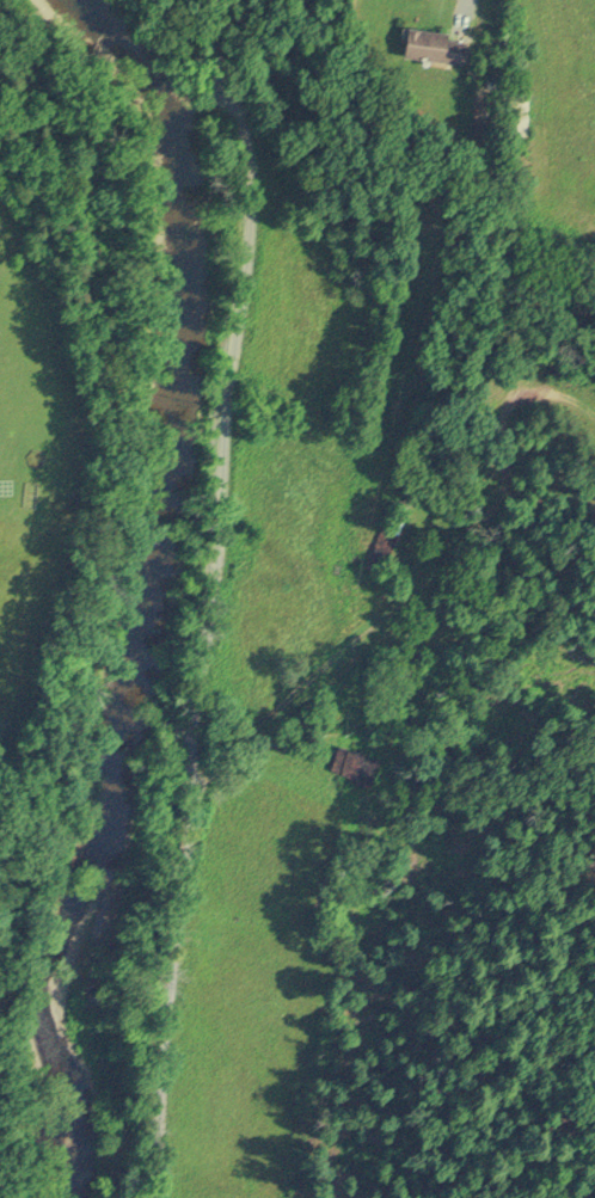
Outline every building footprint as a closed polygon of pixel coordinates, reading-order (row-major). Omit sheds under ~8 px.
[(462,62),(466,33),(405,25),(401,53),(462,62)] [(407,503),(390,497),(367,560),(384,566),(407,503)]
